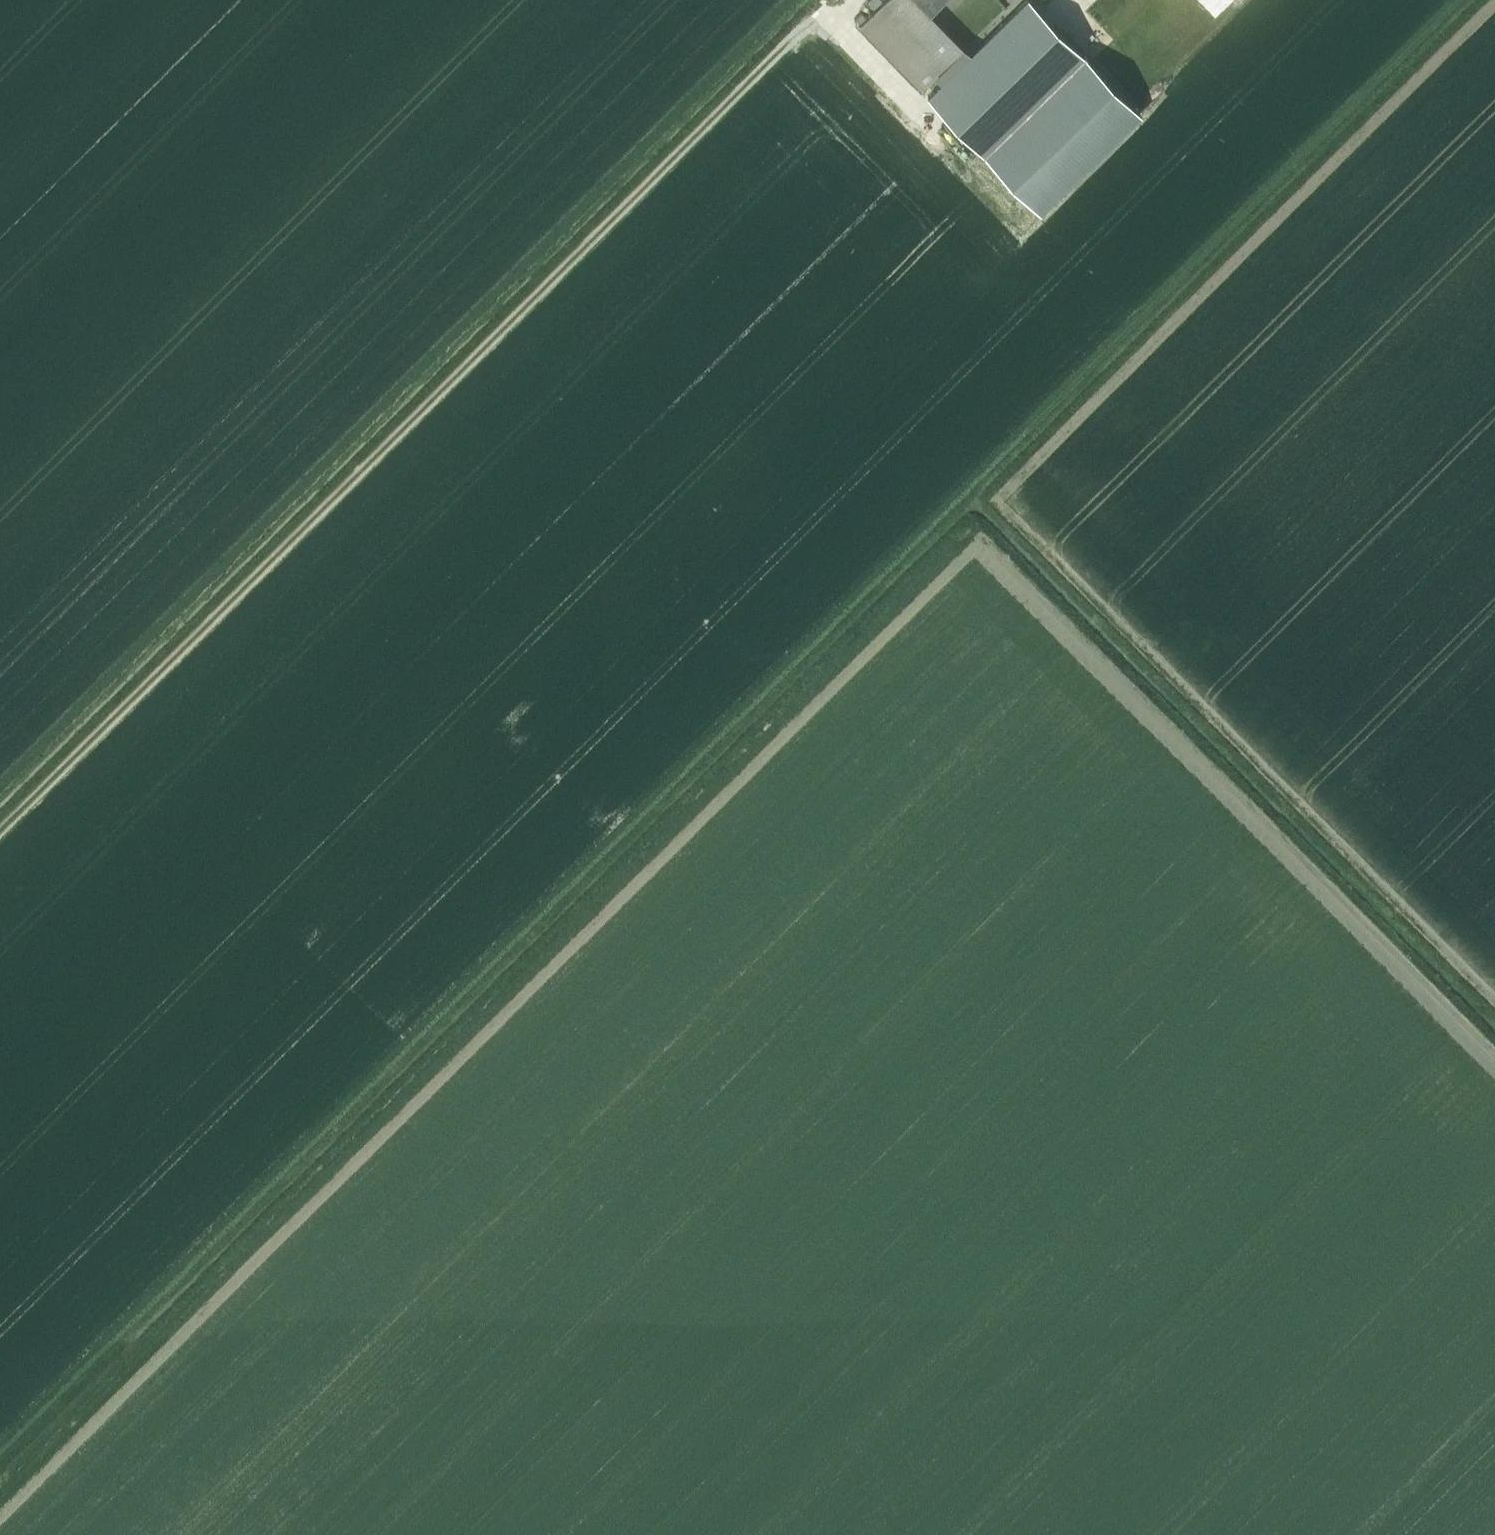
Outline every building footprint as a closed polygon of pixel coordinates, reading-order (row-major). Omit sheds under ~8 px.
[(858,26),(921,89),(935,75),(963,48),(929,14),(943,0),(884,0),(858,26)] [(982,152),(1083,54),(1085,52),(1032,0),(1025,0),(971,52),(963,48),(935,75),(941,81),(927,95),(982,152)] [(1139,110),(1083,54),(982,152),(1038,209),(1139,110)]
